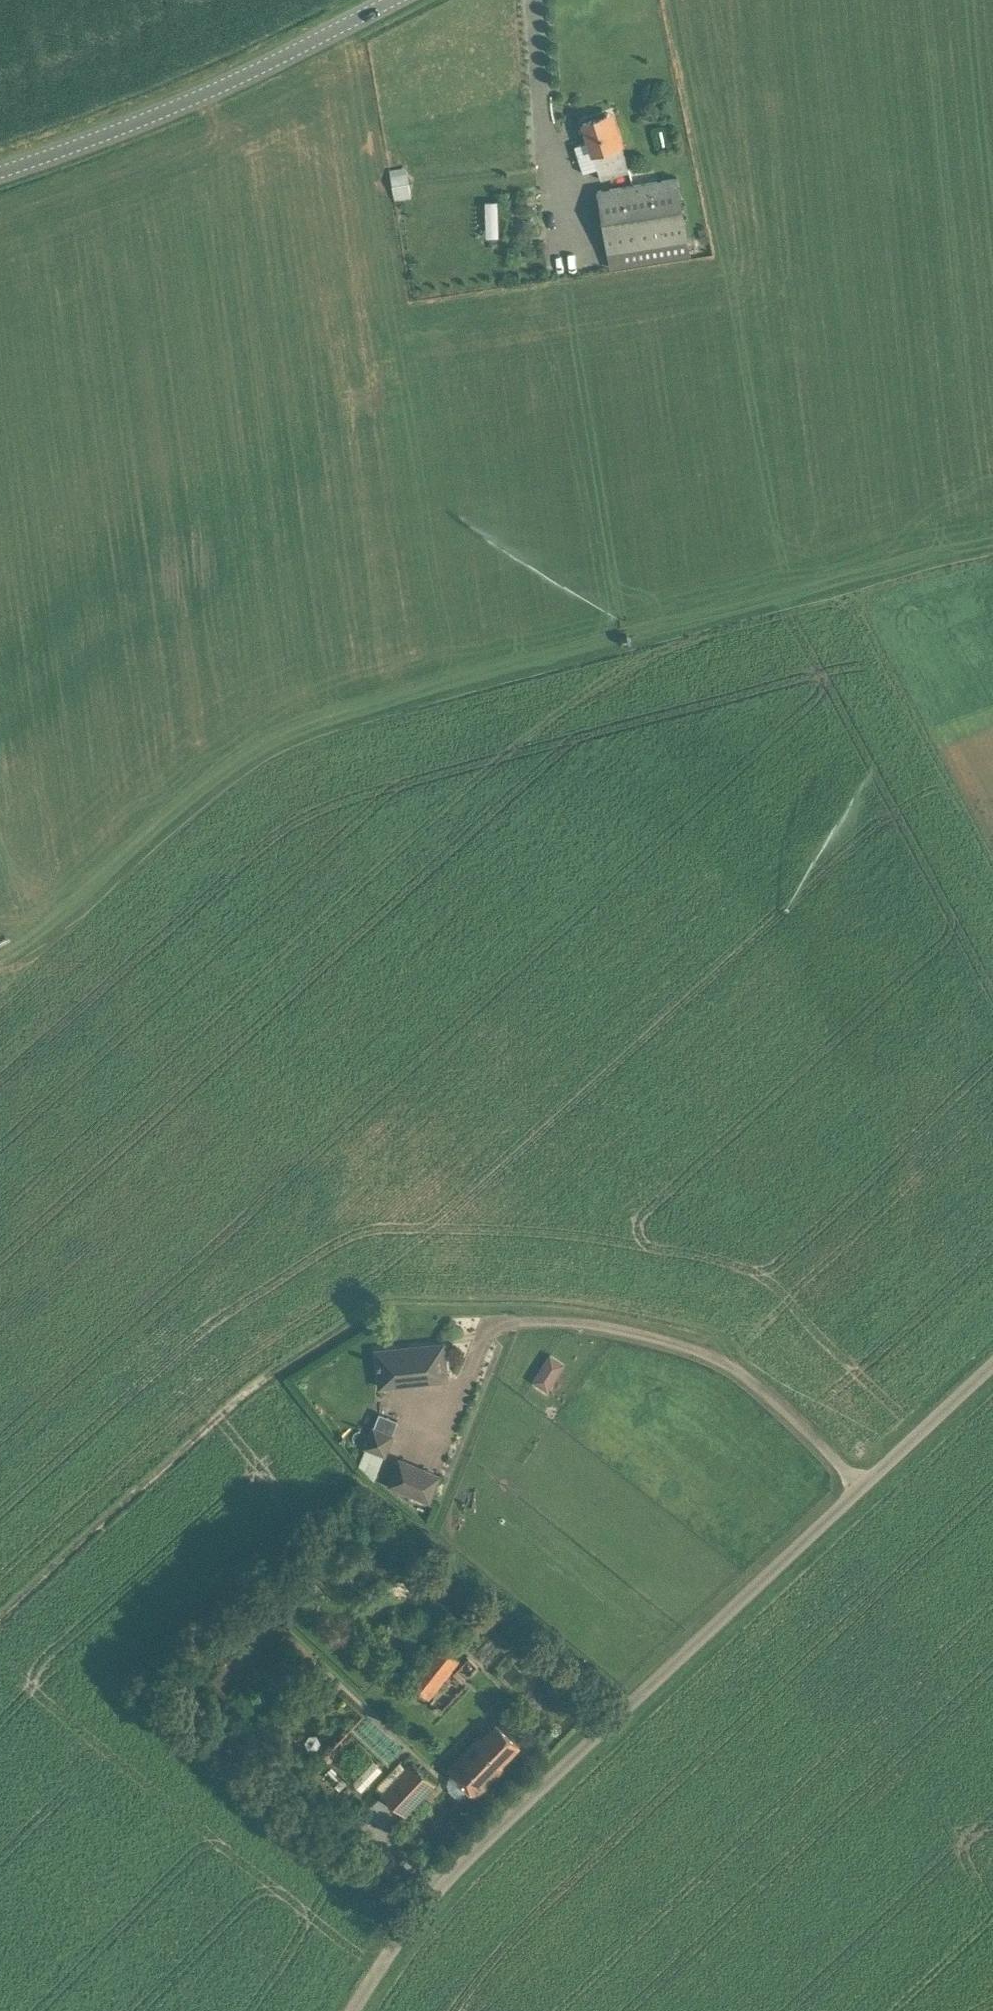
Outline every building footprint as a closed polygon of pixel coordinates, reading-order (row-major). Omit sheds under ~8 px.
[(593,153),(601,178),(629,169),(621,144),(622,143),(617,128),(612,129),(607,115),(583,122),(593,153)] [(391,199),(409,196),(404,165),(386,168),(391,199)] [(599,190),(608,251),(687,238),(677,177),(599,190)] [(376,1350),(380,1386),(447,1378),(444,1343),(376,1350)] [(549,1354),(538,1372),(553,1382),(565,1363),(549,1354)] [(366,1443),(376,1447),(385,1451),(392,1433),(398,1418),(380,1410),(366,1443)] [(441,1470),(399,1455),(388,1484),(430,1500),(441,1470)] [(410,1682),(429,1698),(460,1659),(440,1643),(410,1682)] [(453,1772),(450,1775),(448,1782),(450,1789),(455,1794),(462,1796),(469,1794),(472,1791),(477,1795),(504,1766),(502,1763),(520,1744),(497,1722),(482,1738),(479,1735),(449,1768),(453,1772)] [(383,1793),(405,1814),(435,1782),(413,1761),(383,1793)]
